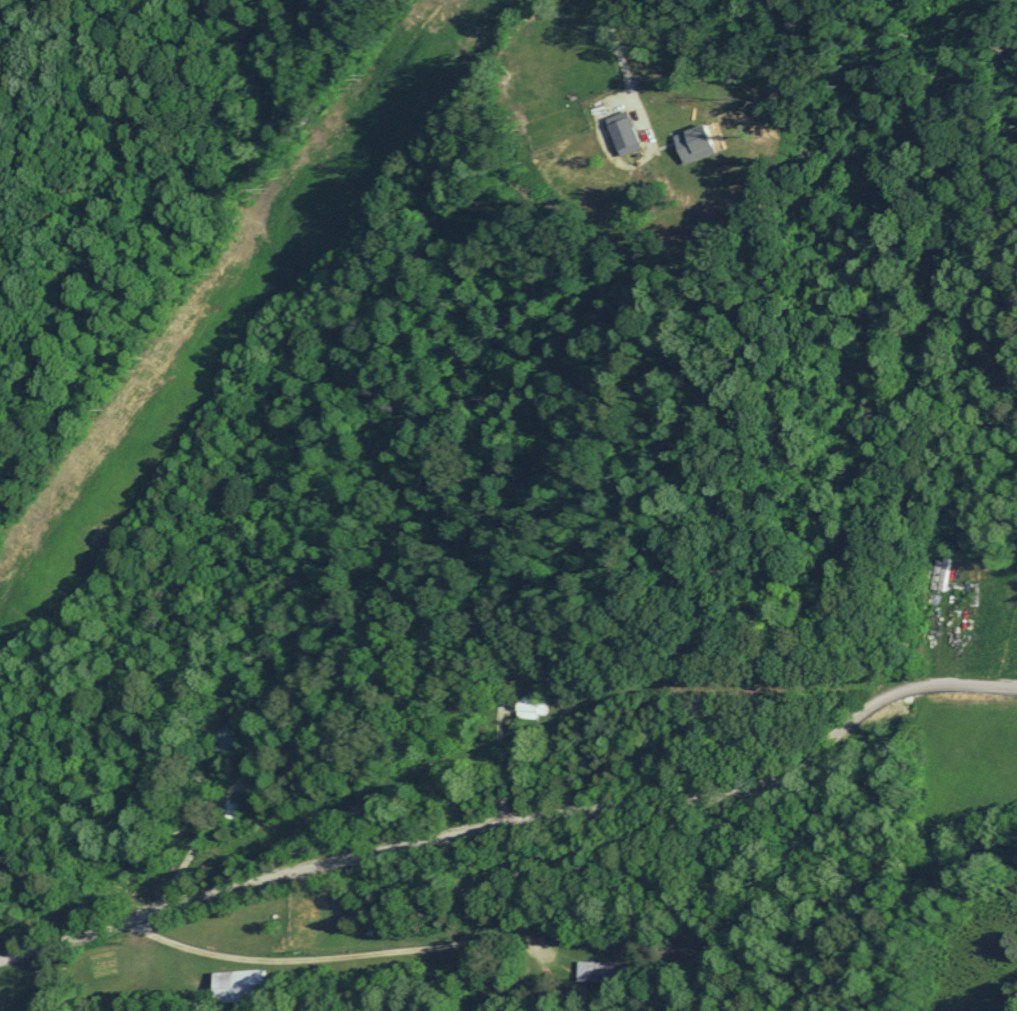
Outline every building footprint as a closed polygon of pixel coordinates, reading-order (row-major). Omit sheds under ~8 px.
[(548,699),(515,695),(513,717),(537,719),(538,715),(546,716),(548,699)] [(231,755),(241,716),(221,711),(211,750),(231,755)] [(219,813),(233,821),(242,805),(227,797),(219,813)] [(578,982),(619,982),(619,961),(578,961),(578,982)] [(214,1000),(265,1000),(264,970),(213,971),(214,1000)]
